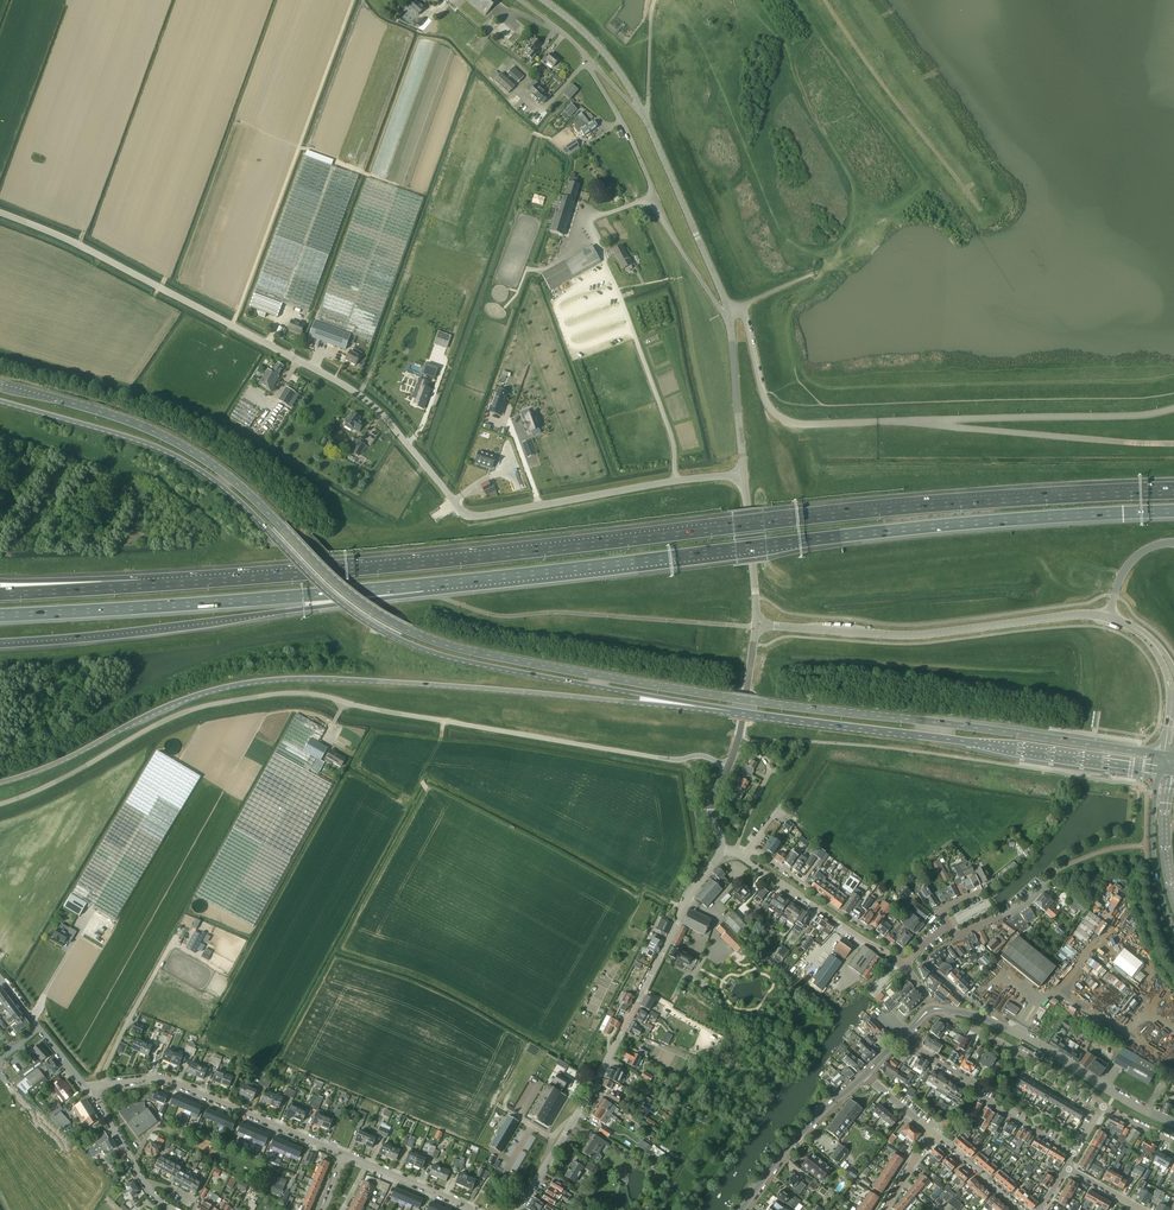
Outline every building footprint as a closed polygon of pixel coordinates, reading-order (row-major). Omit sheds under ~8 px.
[(421,4),(420,5),(414,0),(413,0),(407,7),(410,10),(411,9),(418,15),(425,8),(421,4)] [(498,0),(469,0),(469,1),(485,15),(498,0)] [(420,27),(425,20),(422,18),(417,24),(420,27)] [(515,32),(503,21),(496,29),(508,40),(515,32)] [(534,53),(541,44),(534,38),(531,42),(530,42),(528,44),(529,45),(527,48),(525,50),(526,52),(528,54),(527,55),(530,57),(528,59),(531,62),(537,55),(534,53)] [(553,67),(560,59),(552,53),(548,57),(545,55),(541,61),(544,63),(546,60),(553,67)] [(524,77),(513,67),(507,73),(518,83),(524,77)] [(494,80),(499,75),(496,72),(491,77),(494,80)] [(515,86),(501,73),(494,80),(508,93),(515,86)] [(542,89),(537,85),(538,83),(535,79),(525,90),(534,97),(542,89)] [(570,100),(578,90),(572,84),(563,94),(570,100)] [(545,101),(551,95),(549,92),(547,94),(542,89),(534,97),(539,102),(543,99),(545,101)] [(514,105),(520,100),(521,99),(517,95),(514,98),(512,97),(509,100),(514,105)] [(572,104),(564,111),(569,116),(577,109),(572,104)] [(597,127),(593,121),(590,123),(584,114),(580,117),(585,124),(583,125),(584,127),(580,130),(584,136),(597,127)] [(575,141),(566,147),(570,152),(578,146),(575,141)] [(358,176),(331,166),(305,156),(255,293),(249,308),(277,318),(283,303),(308,312),(358,176)] [(560,196),(549,232),(552,233),(563,236),(574,201),(574,200),(579,185),(576,184),(578,179),(574,178),(575,175),(571,173),(569,182),(570,182),(565,198),(560,196)] [(367,178),(316,321),(371,341),(423,198),(398,189),(395,188),(367,178)] [(613,250),(606,254),(609,258),(615,254),(620,263),(623,269),(631,264),(628,258),(621,245),(613,250)] [(550,290),(601,262),(592,246),(542,274),(550,290)] [(301,334),(305,325),(292,320),(288,329),(301,334)] [(314,322),(309,337),(345,350),(350,335),(314,322)] [(355,365),(362,353),(354,349),(352,351),(350,350),(345,360),(355,365)] [(278,376),(283,367),(278,363),(272,372),(278,376)] [(434,378),(438,368),(427,364),(423,374),(434,378)] [(279,377),(278,376),(272,372),(268,370),(259,384),(270,391),(272,387),(271,386),(275,380),(276,381),(279,377)] [(430,390),(425,388),(420,386),(418,391),(415,400),(413,405),(415,406),(423,409),(430,390)] [(286,387),(279,400),(287,405),(295,393),(286,387)] [(497,394),(493,406),(491,406),(489,412),(499,415),(506,396),(504,396),(504,395),(503,395),(502,395),(497,394)] [(241,399),(231,416),(249,427),(259,411),(241,399)] [(530,414),(529,410),(522,412),(523,417),(525,416),(527,422),(526,423),(528,428),(529,428),(531,431),(539,428),(534,413),(530,414)] [(364,424),(360,421),(359,422),(358,421),(360,417),(357,415),(357,414),(355,413),(354,413),(353,413),(349,419),(348,418),(347,418),(345,421),(345,422),(346,423),(344,426),(352,430),(353,429),(358,432),(364,424)] [(358,456),(365,445),(359,441),(352,453),(358,456)] [(531,447),(525,449),(528,457),(534,455),(531,447)] [(495,458),(478,452),(475,462),(492,468),(495,458)] [(475,481),(485,474),(481,470),(478,472),(475,468),(468,472),(475,481)] [(491,480),(481,485),(486,496),(496,492),(491,480)] [(233,829),(196,895),(201,898),(205,901),(253,927),(290,860),(289,860),(331,785),(306,771),(304,769),(307,764),(312,767),(320,771),(324,763),(320,761),(327,748),(322,745),(318,743),(326,729),(297,714),(283,740),(275,754),(233,829)] [(1107,715),(1105,722),(1114,723),(1115,716),(1107,715)] [(761,757),(764,752),(758,748),(755,754),(761,757)] [(346,759),(334,752),(334,751),(332,749),(331,750),(324,760),(331,765),(333,762),(341,767),(346,759)] [(157,751),(64,907),(79,916),(86,904),(87,904),(99,911),(115,920),(201,776),(178,763),(157,751)] [(753,769),(758,761),(753,758),(748,766),(753,769)] [(752,771),(753,769),(748,766),(748,767),(745,766),(742,770),(745,772),(751,776),(753,772),(752,771)] [(744,792),(748,783),(742,779),(739,783),(737,782),(734,787),(737,788),(744,792)] [(743,792),(744,792),(737,788),(733,796),(730,794),(725,804),(730,806),(734,798),(739,800),(739,801),(742,795),(743,795),(744,794),(743,793),(744,792),(743,792)] [(789,830),(793,825),(787,821),(784,825),(786,826),(785,827),(789,830)] [(769,844),(766,849),(767,849),(766,850),(769,852),(770,852),(773,854),(772,855),(781,844),(780,843),(780,844),(773,839),(772,840),(770,839),(767,843),(769,844)] [(1019,841),(1016,844),(1022,852),(1025,855),(1028,852),(1027,851),(1030,849),(1028,846),(1025,849),(1019,841)] [(820,860),(825,853),(816,847),(805,864),(810,868),(816,858),(820,860)] [(781,864),(787,856),(781,852),(778,855),(778,854),(774,859),(781,864)] [(790,867),(797,857),(791,852),(783,862),(790,867)] [(797,861),(792,869),(797,872),(802,865),(806,860),(801,856),(797,861)] [(939,860),(933,863),(938,873),(940,872),(944,881),(948,879),(944,870),(939,860)] [(1009,873),(1016,868),(1011,861),(1004,866),(1009,873)] [(990,879),(983,866),(975,871),(981,883),(990,879)] [(722,890),(718,887),(726,879),(723,877),(725,875),(717,867),(712,872),(715,875),(695,898),(706,908),(722,890)] [(973,873),(970,867),(962,871),(964,877),(973,873)] [(816,890),(824,880),(825,878),(816,872),(811,879),(815,882),(811,887),(816,890)] [(851,894),(861,880),(852,873),(842,888),(851,894)] [(979,885),(974,875),(961,881),(966,891),(967,891),(979,885)] [(966,891),(960,878),(954,880),(960,894),(966,891)] [(821,894),(829,883),(824,880),(816,890),(821,894)] [(826,898),(834,887),(829,883),(821,894),(826,898)] [(958,895),(952,884),(947,887),(953,898),(958,895)] [(734,891),(731,895),(733,897),(742,904),(743,903),(752,894),(747,890),(748,889),(747,888),(747,887),(746,886),(744,886),(744,885),(740,890),(737,887),(734,891)] [(858,886),(842,910),(848,914),(859,897),(860,896),(862,894),(858,891),(861,887),(858,886)] [(902,901),(911,892),(904,886),(895,894),(902,901)] [(932,908),(938,904),(930,892),(929,893),(924,886),(921,890),(920,891),(925,900),(926,899),(932,908)] [(834,895),(838,890),(834,887),(826,898),(831,902),(835,896),(834,895)] [(951,897),(946,887),(935,893),(941,903),(951,897)] [(759,903),(768,892),(763,888),(754,899),(759,903)] [(839,909),(847,897),(838,890),(834,895),(835,896),(831,902),(830,903),(839,909)] [(1041,909),(1049,899),(1043,893),(1034,903),(1034,904),(1032,906),(1037,909),(1039,907),(1041,909)] [(774,911),(784,897),(781,895),(781,896),(778,894),(771,903),(771,904),(769,906),(765,903),(761,909),(766,913),(769,908),(774,911)] [(865,910),(874,898),(870,895),(861,907),(865,910)] [(781,912),(789,902),(786,899),(784,897),(774,911),(778,914),(776,916),(779,918),(782,913),(781,912)] [(1049,899),(1041,909),(1053,919),(1058,913),(1052,908),(1056,905),(1049,899)] [(859,911),(861,909),(857,907),(859,904),(860,904),(862,901),(859,900),(856,905),(853,909),(849,915),(857,920),(861,913),(859,911)] [(876,928),(888,913),(891,910),(892,908),(883,901),(881,904),(879,907),(882,909),(870,925),(876,928)] [(1074,901),(1068,907),(1071,910),(1070,910),(1075,915),(1078,911),(1082,915),(1085,912),(1087,913),(1074,901)] [(787,920),(797,907),(791,903),(782,916),(787,920)] [(866,925),(879,907),(881,904),(880,904),(879,905),(880,906),(876,903),(870,912),(868,911),(861,921),(866,925)] [(917,903),(911,911),(924,922),(930,914),(917,903)] [(793,924),(802,911),(797,907),(787,920),(793,924)] [(1033,916),(1028,908),(1019,913),(1025,923),(1030,920),(1029,919),(1033,916)] [(707,929),(711,920),(689,909),(682,924),(709,938),(711,931),(707,929)] [(923,923),(924,922),(911,911),(910,910),(902,920),(891,910),(888,913),(891,915),(897,921),(905,928),(908,931),(909,930),(914,934),(923,923)] [(809,916),(803,912),(797,922),(795,924),(803,929),(806,925),(804,924),(809,916)] [(746,926),(732,913),(724,922),(738,935),(746,926)] [(1006,922),(1015,929),(1018,931),(1020,932),(1028,928),(1019,913),(1006,922)] [(818,925),(823,918),(818,914),(810,926),(804,933),(807,935),(810,931),(810,930),(812,927),(815,930),(818,925)] [(884,937),(897,921),(891,915),(889,918),(892,921),(889,925),(883,921),(876,930),(884,937)] [(822,931),(828,921),(823,918),(818,925),(821,927),(818,931),(821,933),(822,931)] [(669,929),(672,921),(667,919),(666,921),(663,920),(660,925),(669,929)] [(1003,919),(992,924),(992,925),(994,928),(995,928),(998,926),(999,928),(1002,927),(1009,932),(1012,934),(1015,929),(1006,922),(1003,919)] [(828,935),(835,926),(828,921),(822,931),(828,935)] [(912,936),(904,930),(905,928),(897,921),(884,937),(893,944),(894,942),(903,948),(912,936)] [(748,949),(722,924),(717,930),(723,935),(721,937),(741,956),(748,949)] [(665,936),(669,929),(660,925),(658,929),(661,930),(660,934),(665,936)] [(1059,925),(1055,930),(1062,936),(1066,931),(1059,925)] [(684,936),(687,929),(681,926),(677,935),(689,941),(690,939),(684,936)] [(72,940),(76,932),(69,928),(66,933),(58,929),(53,936),(54,937),(53,938),(59,942),(60,940),(64,943),(68,937),(72,940)] [(772,928),(769,931),(773,934),(773,935),(775,936),(778,932),(776,930),(776,931),(772,928)] [(982,930),(977,933),(980,940),(983,945),(985,943),(988,941),(982,930)] [(195,953),(206,934),(202,932),(201,934),(195,931),(186,948),(195,953)] [(662,942),(658,940),(660,937),(655,934),(651,943),(660,948),(662,942)] [(678,947),(682,939),(688,942),(689,941),(677,935),(672,944),(678,947)] [(965,947),(968,951),(969,950),(971,956),(969,958),(972,962),(977,958),(974,954),(973,954),(971,950),(974,949),(972,944),(976,942),(975,940),(973,935),(961,940),(964,947),(965,947)] [(994,939),(987,946),(991,951),(991,950),(993,953),(1005,942),(999,936),(997,938),(996,937),(994,939)] [(1017,936),(1000,957),(1039,988),(1055,967),(1017,936)] [(810,937),(801,948),(805,951),(813,940),(810,937)] [(844,959),(853,946),(842,938),(833,951),(844,959)] [(960,957),(968,951),(965,947),(964,947),(961,940),(950,945),(951,946),(959,957),(960,957)] [(656,954),(660,948),(651,943),(647,949),(649,950),(647,954),(652,957),(654,953),(656,954)] [(868,967),(876,955),(863,946),(856,955),(857,955),(849,967),(862,976),(868,967)] [(951,946),(945,950),(953,959),(955,962),(961,957),(960,957),(959,957),(951,946)] [(692,958),(673,947),(669,956),(677,960),(676,963),(680,965),(682,962),(688,965),(692,958)] [(208,960),(212,953),(206,949),(202,957),(208,960)] [(767,949),(760,958),(764,961),(770,955),(768,953),(770,952),(767,949)] [(938,968),(943,963),(940,960),(947,954),(942,949),(937,952),(930,958),(929,961),(938,968)] [(812,979),(810,983),(822,991),(824,987),(842,963),(830,954),(812,979)] [(874,971),(882,959),(876,955),(868,967),(874,971)] [(985,955),(978,961),(985,968),(987,967),(991,961),(985,955)] [(943,963),(938,968),(946,975),(951,969),(950,968),(951,967),(950,966),(954,963),(950,958),(943,963)] [(923,980),(929,973),(921,966),(919,969),(923,980)] [(862,976),(860,979),(860,980),(863,982),(865,982),(867,980),(868,980),(874,971),(868,967),(862,976)] [(956,968),(947,977),(954,984),(961,978),(965,974),(962,970),(960,972),(956,968)] [(931,996),(934,992),(940,983),(941,982),(931,974),(930,974),(929,973),(923,980),(928,991),(931,996)] [(961,978),(954,984),(957,987),(964,981),(961,978)] [(964,981),(957,987),(963,993),(973,983),(970,980),(968,983),(965,980),(964,981)] [(900,989),(897,992),(903,999),(904,1000),(903,1001),(901,1003),(903,1004),(898,1008),(898,1010),(903,1014),(904,1014),(908,1011),(909,1012),(923,998),(908,982),(900,989)] [(934,992),(938,996),(945,988),(940,983),(934,992)] [(945,988),(938,996),(944,1001),(947,998),(957,1007),(961,1002),(945,988)] [(897,992),(890,998),(896,1005),(903,999),(897,992)] [(625,993),(621,1000),(624,1002),(622,1006),(627,1008),(627,1009),(629,1005),(630,1006),(634,997),(625,993)] [(652,1005),(654,1000),(646,995),(643,1000),(652,1005)] [(12,1001),(8,996),(1,1001),(3,1004),(0,1006),(0,1010),(12,1001)] [(890,998),(882,1004),(887,1010),(886,1010),(885,1008),(882,1010),(886,1014),(896,1005),(890,998)] [(649,1010),(652,1005),(643,1000),(640,1005),(646,1008),(645,1009),(648,1011),(648,1010),(649,1010)] [(15,1006),(12,1001),(0,1010),(0,1012),(1,1012),(6,1009),(8,1011),(15,1006)] [(7,1020),(19,1011),(15,1006),(8,1011),(10,1014),(5,1018),(7,1020)] [(647,1017),(648,1015),(647,1014),(638,1009),(633,1019),(641,1024),(640,1025),(651,1030),(653,1026),(647,1023),(646,1024),(642,1022),(646,1016),(647,1017)] [(15,1021),(23,1016),(19,1011),(7,1020),(8,1023),(14,1019),(15,1021)] [(867,1014),(862,1019),(867,1024),(866,1025),(876,1034),(874,1035),(881,1041),(888,1034),(883,1030),(883,1029),(872,1019),(867,1014)] [(13,1029),(26,1020),(23,1016),(15,1021),(17,1023),(12,1027),(13,1029)] [(613,1026),(617,1029),(620,1024),(610,1018),(603,1032),(609,1034),(613,1026)] [(17,1034),(29,1024),(26,1020),(13,1029),(17,1034)] [(933,1026),(943,1034),(947,1030),(950,1032),(953,1028),(943,1020),(940,1023),(937,1021),(933,1026)] [(639,1028),(640,1026),(637,1024),(632,1021),(626,1032),(632,1035),(633,1032),(640,1035),(642,1030),(639,1028)] [(141,1034),(144,1027),(135,1023),(133,1030),(141,1034)] [(939,1039),(943,1034),(933,1026),(929,1031),(939,1039)] [(164,1044),(167,1037),(168,1034),(163,1032),(159,1042),(162,1043),(164,1044)] [(666,1032),(661,1041),(668,1044),(672,1035),(666,1032)] [(168,1046),(171,1039),(173,1040),(174,1037),(168,1034),(167,1037),(164,1044),(166,1045),(168,1046)] [(963,1038),(957,1034),(953,1040),(956,1043),(960,1045),(963,1038)] [(1084,1034),(1082,1038),(1090,1043),(1092,1040),(1084,1034)] [(1050,1045),(1049,1045),(1055,1049),(1060,1042),(1061,1043),(1063,1039),(1056,1035),(1054,1038),(1050,1045)] [(870,1036),(866,1040),(871,1046),(875,1041),(870,1036)] [(942,1046),(926,1036),(922,1043),(923,1046),(937,1054),(942,1046)] [(787,1045),(779,1037),(774,1041),(782,1049),(787,1045)] [(960,1045),(959,1046),(956,1050),(958,1051),(959,1048),(965,1052),(971,1042),(964,1038),(963,1038),(960,1045)] [(1067,1044),(1063,1049),(1066,1051),(1064,1055),(1077,1063),(1077,1062),(1082,1055),(1076,1051),(1081,1043),(1073,1038),(1071,1041),(1070,1040),(1067,1045),(1067,1044)] [(1060,1042),(1055,1049),(1064,1055),(1066,1051),(1063,1049),(1067,1044),(1067,1045),(1070,1040),(1067,1039),(1065,1043),(1066,1044),(1065,1045),(1061,1043),(1060,1042)] [(139,1053),(144,1043),(136,1040),(132,1050),(139,1053)] [(717,1051),(721,1043),(717,1041),(713,1048),(717,1051)] [(857,1045),(861,1049),(859,1050),(865,1056),(862,1058),(867,1063),(876,1055),(862,1041),(857,1045)] [(128,1045),(120,1042),(117,1050),(124,1054),(128,1045)] [(148,1056),(152,1046),(144,1043),(139,1053),(148,1056)] [(189,1055),(192,1048),(193,1045),(189,1043),(184,1053),(189,1055)] [(1036,1052),(1022,1044),(1020,1048),(1033,1056),(1036,1052)] [(25,1057),(32,1065),(18,1075),(23,1081),(26,1078),(38,1069),(37,1068),(43,1063),(42,1061),(44,1060),(49,1056),(39,1045),(34,1049),(32,1051),(40,1060),(38,1062),(30,1053),(25,1057)] [(171,1063),(175,1053),(167,1050),(163,1060),(171,1063)] [(956,1052),(953,1050),(947,1060),(953,1064),(958,1056),(955,1054),(956,1052)] [(635,1068),(641,1058),(635,1054),(634,1055),(628,1051),(625,1057),(629,1059),(627,1063),(635,1068)] [(1037,1051),(1034,1056),(1041,1060),(1044,1055),(1037,1051)] [(990,1055),(985,1052),(979,1063),(989,1069),(988,1070),(994,1073),(999,1065),(994,1062),(995,1059),(989,1056),(990,1055)] [(179,1067),(183,1057),(175,1053),(171,1063),(179,1067)] [(789,1060),(787,1058),(788,1056),(783,1053),(782,1054),(780,1053),(776,1059),(785,1066),(789,1060)] [(842,1057),(842,1058),(842,1059),(843,1060),(849,1066),(850,1066),(857,1072),(864,1065),(864,1064),(863,1064),(859,1060),(858,1060),(856,1059),(858,1057),(856,1055),(854,1057),(849,1053),(847,1056),(846,1055),(844,1055),(843,1056),(842,1057)] [(966,1053),(964,1056),(965,1057),(963,1061),(963,1062),(960,1068),(969,1074),(971,1070),(972,1071),(975,1066),(967,1062),(970,1056),(966,1053)] [(1086,1069),(1087,1068),(1099,1077),(1108,1066),(1097,1058),(1096,1059),(1088,1053),(1080,1064),(1086,1069)] [(214,1065),(218,1055),(214,1054),(213,1057),(213,1056),(210,1063),(214,1065)] [(218,1067),(222,1057),(218,1055),(214,1065),(218,1067)] [(925,1084),(927,1081),(926,1081),(930,1076),(923,1072),(929,1063),(919,1057),(918,1058),(917,1058),(915,1060),(916,1062),(913,1067),(922,1073),(922,1074),(922,1073),(920,1076),(924,1079),(922,1082),(925,1084)] [(1128,1070),(1127,1073),(1149,1085),(1158,1067),(1139,1057),(1135,1063),(1133,1062),(1128,1070)] [(894,1078),(898,1072),(893,1069),(898,1064),(893,1059),(888,1064),(886,1062),(880,1069),(884,1073),(883,1074),(887,1077),(887,1078),(892,1081),(894,1078)] [(48,1082),(45,1077),(41,1073),(46,1069),(49,1072),(56,1066),(56,1065),(54,1063),(52,1060),(44,1066),(43,1065),(38,1069),(26,1078),(17,1085),(25,1094),(28,1092),(27,1091),(29,1090),(33,1095),(37,1092),(48,1082)] [(195,1076),(199,1066),(191,1063),(187,1073),(195,1076)] [(673,1098),(694,1071),(693,1070),(695,1067),(692,1065),(668,1095),(673,1098)] [(203,1079),(207,1069),(199,1066),(195,1076),(203,1079)] [(623,1078),(625,1072),(615,1067),(613,1071),(608,1069),(604,1077),(620,1084),(621,1082),(623,1083),(625,1079),(623,1078)] [(834,1067),(834,1068),(837,1071),(845,1080),(846,1082),(854,1075),(847,1067),(841,1072),(841,1073),(838,1070),(838,1071),(834,1067)] [(980,1069),(977,1067),(974,1072),(971,1074),(975,1077),(980,1069)] [(834,1078),(831,1081),(836,1088),(845,1080),(837,1071),(834,1068),(833,1068),(836,1072),(832,1076),(834,1078)] [(221,1084),(225,1074),(217,1071),(213,1081),(221,1084)] [(653,1077),(645,1072),(642,1077),(650,1082),(653,1077)] [(898,1072),(894,1078),(904,1083),(903,1084),(907,1086),(911,1079),(913,1076),(910,1074),(909,1073),(906,1077),(898,1072)] [(927,1081),(932,1084),(938,1075),(932,1072),(930,1076),(926,1081),(927,1081)] [(229,1088),(233,1078),(225,1074),(221,1084),(229,1088)] [(557,1075),(550,1087),(560,1093),(564,1087),(568,1082),(564,1080),(564,1079),(561,1077),(561,1078),(557,1075)] [(932,1084),(937,1087),(937,1088),(943,1078),(938,1075),(932,1084)] [(1022,1086),(1026,1079),(1021,1076),(1016,1083),(1022,1086)] [(948,1081),(943,1078),(937,1088),(937,1087),(935,1090),(941,1094),(948,1081)] [(56,1087),(54,1089),(59,1096),(64,1102),(72,1096),(68,1090),(71,1089),(65,1081),(63,1082),(61,1079),(54,1084),(56,1087)] [(603,1079),(600,1085),(612,1090),(611,1092),(608,1097),(619,1103),(621,1099),(620,1098),(621,1095),(614,1090),(616,1084),(603,1079)] [(1022,1086),(1027,1089),(1031,1082),(1026,1079),(1022,1086)] [(948,1094),(953,1085),(954,1086),(954,1085),(948,1081),(941,1094),(946,1097),(948,1094)] [(1027,1089),(1032,1093),(1037,1085),(1031,1082),(1027,1089)] [(245,1097),(249,1087),(241,1084),(237,1094),(245,1097)] [(547,1085),(529,1116),(548,1127),(566,1096),(560,1093),(550,1087),(547,1085)] [(948,1094),(946,1098),(951,1101),(958,1088),(954,1086),(953,1085),(948,1094)] [(1032,1093),(1038,1096),(1042,1088),(1037,1085),(1032,1093)] [(253,1100),(258,1088),(253,1086),(252,1089),(249,1087),(245,1097),(253,1100)] [(958,1088),(951,1101),(956,1104),(959,1106),(963,1099),(960,1097),(964,1092),(958,1088)] [(1038,1096),(1043,1099),(1047,1091),(1042,1088),(1038,1096)] [(164,1104),(168,1096),(156,1091),(154,1094),(152,1093),(151,1094),(149,1099),(149,1100),(155,1103),(156,1102),(157,1101),(164,1104)] [(1043,1099),(1048,1102),(1052,1094),(1047,1091),(1043,1099)] [(271,1105),(275,1095),(267,1092),(263,1102),(271,1105)] [(174,1094),(170,1104),(170,1103),(177,1106),(181,1098),(175,1095),(174,1095),(174,1094)] [(1048,1102),(1054,1105),(1058,1098),(1052,1094),(1048,1102)] [(279,1109),(283,1099),(275,1095),(271,1105),(279,1109)] [(314,1107),(318,1098),(314,1096),(313,1099),(312,1098),(310,1105),(314,1107)] [(320,1114),(321,1111),(318,1110),(323,1099),(318,1097),(318,1098),(314,1107),(313,1109),(317,1111),(312,1123),(321,1126),(325,1116),(320,1114)] [(181,1098),(177,1106),(184,1109),(188,1101),(182,1098),(181,1098)] [(608,1109),(611,1104),(603,1098),(598,1106),(604,1110),(602,1113),(606,1115),(609,1110),(608,1109)] [(1054,1105),(1059,1108),(1063,1101),(1058,1098),(1054,1105)] [(841,1112),(853,1121),(862,1108),(850,1099),(841,1112)] [(96,1114),(87,1100),(73,1108),(78,1117),(84,1115),(85,1115),(87,1117),(91,1115),(92,1117),(96,1114)] [(188,1101),(184,1109),(191,1112),(195,1103),(189,1101),(188,1101)] [(1059,1108),(1064,1111),(1069,1104),(1063,1101),(1059,1108)] [(1169,1101),(1168,1105),(1164,1103),(1162,1108),(1164,1109),(1162,1113),(1168,1116),(1173,1103),(1169,1101)] [(63,1109),(58,1102),(49,1108),(54,1115),(63,1109)] [(146,1109),(145,1102),(133,1104),(131,1105),(129,1106),(128,1105),(119,1113),(125,1121),(125,1120),(126,1122),(128,1124),(127,1124),(138,1138),(138,1137),(158,1122),(148,1109),(147,1110),(146,1109)] [(972,1102),(966,1112),(975,1117),(982,1106),(976,1103),(976,1104),(972,1102)] [(195,1103),(191,1112),(198,1115),(202,1106),(196,1104),(195,1103)] [(880,1116),(886,1110),(880,1105),(878,1108),(873,1103),(867,1110),(869,1112),(871,1111),(874,1113),(875,1112),(880,1116)] [(1064,1111),(1069,1114),(1074,1107),(1069,1104),(1064,1111)] [(295,1118),(299,1108),(291,1105),(287,1115),(295,1118)] [(303,1121),(308,1109),(300,1106),(299,1108),(295,1118),(303,1121)] [(594,1111),(591,1115),(602,1123),(604,1119),(603,1119),(604,1118),(606,1115),(602,1113),(604,1110),(598,1106),(594,1111)] [(1069,1114),(1074,1117),(1079,1110),(1074,1107),(1069,1114)] [(994,1114),(984,1108),(979,1117),(985,1120),(980,1129),(984,1132),(994,1114)] [(208,1109),(204,1118),(205,1118),(211,1121),(215,1112),(210,1110),(209,1109),(208,1109)] [(880,1116),(886,1121),(891,1115),(886,1110),(880,1116)] [(1085,1113),(1079,1110),(1074,1117),(1080,1120),(1085,1113)] [(70,1123),(61,1112),(55,1117),(54,1116),(50,1118),(62,1131),(70,1123)] [(215,1112),(211,1121),(218,1124),(222,1115),(216,1112),(215,1112)] [(839,1139),(853,1121),(841,1112),(827,1130),(839,1139)] [(88,1127),(99,1120),(96,1114),(92,1117),(91,1115),(87,1117),(85,1115),(84,1115),(78,1117),(77,1118),(77,1119),(79,1118),(82,1123),(85,1121),(88,1127)] [(222,1115),(218,1124),(225,1127),(229,1118),(223,1115),(222,1115)] [(361,1127),(364,1120),(363,1120),(365,1117),(361,1115),(355,1129),(359,1131),(360,1127),(361,1127)] [(891,1115),(886,1121),(892,1126),(897,1120),(891,1115)] [(996,1115),(991,1124),(995,1126),(992,1130),(996,1132),(993,1136),(996,1138),(999,1134),(998,1134),(1001,1128),(1002,1126),(999,1125),(1002,1119),(996,1115)] [(329,1130),(333,1120),(325,1116),(321,1126),(329,1130)] [(508,1116),(491,1146),(501,1152),(518,1122),(508,1116)] [(1108,1127),(1106,1130),(1111,1133),(1113,1129),(1114,1126),(1116,1127),(1119,1121),(1114,1118),(1114,1119),(1111,1117),(1108,1123),(1109,1123),(1108,1127)] [(229,1118),(225,1127),(232,1129),(232,1130),(236,1121),(236,1120),(236,1121),(230,1118),(229,1118)] [(1121,1134),(1118,1140),(1123,1144),(1127,1138),(1122,1135),(1124,1131),(1122,1130),(1125,1124),(1119,1121),(1116,1127),(1114,1126),(1113,1129),(1117,1132),(1121,1134)] [(1004,1130),(1003,1133),(1009,1136),(1010,1134),(1011,1134),(1016,1127),(1007,1122),(1003,1129),(1004,1130)] [(241,1123),(237,1132),(238,1132),(245,1135),(248,1126),(243,1124),(242,1123),(241,1123)] [(900,1133),(905,1138),(914,1128),(908,1123),(900,1133)] [(382,1136),(386,1126),(382,1124),(377,1134),(382,1136)] [(248,1126),(245,1135),(252,1138),(255,1129),(250,1126),(249,1126),(248,1126)] [(386,1138),(390,1128),(386,1126),(382,1136),(386,1138)] [(611,1132),(602,1126),(599,1131),(608,1137),(611,1132)] [(953,1143),(957,1147),(966,1136),(968,1134),(967,1134),(970,1131),(966,1127),(963,1130),(966,1132),(964,1134),(965,1134),(962,1138),(960,1136),(953,1143)] [(890,1128),(883,1136),(886,1139),(893,1131),(890,1128)] [(914,1128),(905,1138),(907,1140),(910,1137),(914,1141),(920,1134),(914,1128)] [(255,1129),(252,1138),(259,1140),(262,1132),(256,1129),(255,1129)] [(1025,1132),(1020,1129),(1014,1140),(1017,1141),(1015,1144),(1017,1146),(1025,1132)] [(1127,1138),(1123,1144),(1130,1149),(1132,1145),(1133,1146),(1141,1133),(1133,1129),(1127,1138)] [(364,1144),(368,1134),(360,1131),(356,1141),(364,1144)] [(1097,1136),(1109,1142),(1110,1140),(1106,1138),(1108,1136),(1100,1131),(1097,1136)] [(262,1132),(259,1140),(265,1143),(265,1144),(266,1144),(270,1135),(269,1134),(269,1135),(263,1132),(262,1132)] [(1031,1135),(1025,1132),(1017,1146),(1018,1146),(1014,1153),(1018,1155),(1020,1151),(1019,1150),(1024,1142),(1029,1145),(1032,1140),(1029,1138),(1031,1135)] [(372,1148),(376,1138),(368,1134),(364,1144),(372,1148)] [(598,1154),(604,1144),(608,1147),(609,1144),(593,1135),(591,1134),(588,1137),(591,1139),(582,1153),(598,1162),(601,1159),(600,1157),(599,1155),(598,1154)] [(893,1134),(887,1140),(891,1144),(896,1138),(893,1134)] [(957,1147),(961,1150),(968,1143),(966,1141),(969,1138),(968,1138),(969,1136),(968,1135),(967,1136),(966,1136),(957,1147)] [(411,1148),(416,1138),(411,1136),(410,1139),(407,1146),(411,1148)] [(1097,1136),(1094,1140),(1102,1145),(1104,1143),(1107,1145),(1109,1142),(1097,1136)] [(274,1137),(271,1146),(278,1149),(282,1140),(276,1138),(275,1137),(274,1137)] [(968,1143),(961,1150),(965,1154),(975,1143),(977,1141),(979,1139),(977,1137),(973,1141),(973,1142),(970,1145),(968,1143)] [(99,1145),(90,1151),(93,1157),(103,1151),(106,1153),(117,1147),(112,1138),(100,1146),(99,1145)] [(1031,1146),(1029,1149),(1032,1151),(1031,1152),(1033,1154),(1036,1149),(1041,1141),(1036,1138),(1031,1146)] [(157,1153),(163,1142),(157,1139),(154,1145),(151,1143),(150,1144),(150,1145),(149,1146),(146,1153),(147,1154),(148,1155),(149,1155),(150,1155),(152,1156),(154,1152),(157,1153)] [(981,1140),(979,1139),(965,1154),(970,1158),(977,1151),(975,1148),(977,1145),(981,1140)] [(282,1140),(278,1149),(285,1152),(288,1143),(283,1140),(282,1140)] [(1101,1148),(1102,1145),(1094,1140),(1091,1145),(1103,1152),(1104,1150),(1101,1148)] [(1035,1155),(1037,1156),(1045,1143),(1041,1141),(1036,1149),(1038,1151),(1035,1155)] [(1144,1157),(1144,1158),(1151,1145),(1145,1142),(1141,1149),(1144,1151),(1140,1158),(1142,1159),(1144,1157)] [(288,1143),(285,1152),(292,1154),(295,1146),(290,1143),(289,1143),(288,1143)] [(901,1143),(897,1148),(902,1152),(907,1147),(901,1143)] [(1050,1146),(1045,1143),(1037,1156),(1040,1158),(1042,1153),(1045,1155),(1050,1146)] [(388,1157),(392,1147),(384,1144),(380,1154),(388,1157)] [(830,1157),(831,1158),(829,1160),(836,1165),(848,1150),(840,1144),(830,1157)] [(894,1154),(899,1157),(902,1154),(897,1150),(888,1144),(886,1148),(894,1153),(894,1154)] [(1151,1145),(1144,1158),(1150,1161),(1156,1151),(1155,1150),(1156,1147),(1152,1144),(1151,1145)] [(666,1154),(652,1145),(648,1151),(653,1153),(649,1159),(656,1164),(660,1158),(662,1159),(663,1158),(670,1163),(672,1160),(665,1155),(666,1154)] [(295,1146),(292,1154),(299,1157),(299,1158),(303,1148),(302,1149),(296,1146),(295,1146)] [(432,1157),(435,1150),(436,1148),(431,1146),(427,1155),(432,1157)] [(396,1161),(400,1151),(392,1147),(388,1157),(396,1161)] [(930,1163),(941,1151),(936,1147),(930,1154),(932,1156),(928,1161),(930,1163)] [(977,1165),(991,1149),(989,1147),(982,1155),(980,1153),(973,1161),(977,1165)] [(1049,1163),(1056,1150),(1052,1147),(1047,1156),(1049,1157),(1047,1161),(1049,1163)] [(1088,1151),(1100,1158),(1101,1156),(1097,1154),(1099,1151),(1091,1147),(1088,1151)] [(410,1152),(405,1162),(413,1165),(419,1153),(411,1149),(410,1152)] [(977,1165),(982,1168),(988,1160),(986,1159),(993,1151),(991,1149),(977,1165)] [(1061,1152),(1056,1150),(1049,1163),(1047,1167),(1049,1168),(1050,1166),(1054,1160),(1056,1161),(1061,1152)] [(932,1164),(934,1162),(937,1164),(945,1155),(941,1151),(930,1163),(932,1164)] [(1088,1151),(1085,1156),(1093,1161),(1095,1158),(1098,1160),(1100,1158),(1088,1151)] [(309,1152),(305,1161),(309,1163),(312,1164),(316,1155),(309,1152)] [(1061,1152),(1056,1161),(1053,1165),(1056,1167),(1058,1162),(1061,1164),(1063,1160),(1065,1157),(1066,1155),(1061,1152)] [(1160,1165),(1165,1156),(1159,1152),(1154,1161),(1160,1165)] [(419,1153),(413,1165),(422,1169),(426,1159),(427,1156),(419,1153)] [(804,1165),(801,1169),(807,1174),(810,1170),(821,1180),(823,1178),(825,1177),(827,1175),(829,1173),(829,1170),(830,1169),(812,1154),(803,1165),(804,1165)] [(899,1157),(894,1154),(883,1171),(892,1176),(903,1159),(899,1157)] [(161,1170),(167,1159),(161,1156),(155,1167),(161,1170)] [(997,1162),(998,1160),(999,1161),(1001,1158),(999,1156),(997,1159),(995,1160),(995,1161),(986,1172),(990,1176),(997,1168),(994,1166),(997,1162)] [(1085,1156),(1082,1161),(1102,1172),(1104,1170),(1101,1168),(1092,1163),(1093,1161),(1085,1156)] [(1172,1160),(1165,1156),(1160,1165),(1167,1169),(1172,1160)] [(942,1173),(952,1160),(948,1157),(942,1164),(944,1166),(940,1171),(942,1173)] [(166,1172),(172,1162),(167,1159),(161,1170),(166,1172)] [(982,1168),(986,1172),(995,1161),(995,1160),(993,1159),(990,1162),(988,1160),(982,1168)] [(327,1170),(330,1164),(322,1160),(319,1167),(327,1170)] [(952,1160),(942,1173),(939,1176),(941,1178),(948,1169),(951,1171),(957,1164),(952,1160)] [(1024,1160),(1017,1168),(1019,1170),(1026,1161),(1024,1160)] [(575,1182),(584,1166),(581,1164),(580,1165),(574,1161),(565,1176),(575,1182)] [(1088,1170),(1089,1168),(1098,1173),(1096,1178),(1098,1179),(1102,1172),(1082,1161),(1080,1166),(1088,1170)] [(171,1175),(177,1165),(172,1162),(166,1172),(171,1175)] [(591,1173),(595,1167),(588,1162),(585,1169),(591,1173)] [(1108,1181),(1118,1164),(1116,1162),(1113,1168),(1110,1166),(1104,1178),(1108,1181)] [(1028,1164),(1023,1170),(1028,1174),(1033,1168),(1028,1164)] [(1118,1164),(1108,1181),(1113,1184),(1118,1176),(1115,1174),(1121,1165),(1118,1164)] [(1137,1164),(1133,1172),(1141,1176),(1145,1169),(1137,1164)] [(176,1178),(180,1171),(182,1168),(177,1165),(171,1175),(176,1178)] [(438,1178),(442,1168),(434,1165),(430,1175),(438,1178)] [(324,1177),(327,1170),(319,1167),(316,1173),(324,1177)] [(1118,1176),(1113,1184),(1118,1186),(1128,1169),(1126,1167),(1120,1177),(1118,1176)] [(180,1184),(187,1170),(182,1168),(180,1171),(176,1178),(174,1181),(180,1184)] [(446,1182),(450,1172),(442,1168),(438,1178),(446,1182)] [(953,1186),(955,1184),(965,1172),(961,1168),(955,1175),(957,1177),(951,1184),(953,1186)] [(216,1169),(213,1174),(218,1177),(221,1172),(216,1169)] [(482,1178),(485,1179),(490,1170),(486,1169),(485,1171),(480,1169),(477,1176),(482,1178)] [(851,1169),(848,1173),(854,1179),(858,1174),(851,1169)] [(994,1178),(998,1182),(1007,1171),(1005,1169),(1002,1173),(1000,1171),(994,1178)] [(1131,1170),(1128,1169),(1118,1186),(1123,1189),(1128,1181),(1125,1180),(1131,1170)] [(185,1187),(193,1173),(187,1170),(180,1184),(185,1187)] [(872,1187),(881,1193),(892,1176),(883,1171),(872,1187)] [(998,1182),(1002,1186),(1009,1178),(1007,1176),(1010,1173),(1007,1171),(998,1182)] [(957,1186),(959,1183),(961,1185),(970,1175),(965,1172),(955,1184),(957,1186)] [(191,1190),(196,1180),(198,1176),(193,1173),(185,1187),(191,1190)] [(321,1183),(324,1177),(316,1173),(313,1180),(321,1183)] [(464,1186),(468,1176),(460,1173),(456,1183),(464,1186)] [(794,1174),(788,1182),(794,1187),(793,1189),(799,1194),(806,1186),(802,1183),(804,1180),(799,1176),(797,1177),(794,1174)] [(1039,1177),(1051,1184),(1054,1179),(1046,1174),(1044,1177),(1040,1174),(1039,1177)] [(280,1196),(287,1181),(273,1175),(267,1190),(280,1196)] [(918,1181),(926,1188),(931,1182),(923,1175),(918,1181)] [(1009,1178),(1002,1186),(1006,1189),(1016,1178),(1017,1176),(1016,1175),(1014,1177),(1013,1178),(1011,1176),(1009,1178)] [(472,1190),(476,1180),(468,1176),(464,1186),(472,1190)] [(816,1187),(818,1184),(807,1176),(805,1179),(816,1187)] [(1016,1178),(1006,1189),(1011,1193),(1017,1185),(1015,1183),(1018,1180),(1020,1178),(1017,1176),(1016,1178)] [(234,1186),(237,1180),(231,1177),(228,1182),(234,1186)] [(1051,1184),(1039,1177),(1037,1179),(1041,1181),(1039,1184),(1048,1189),(1051,1184)] [(1161,1177),(1156,1185),(1159,1187),(1164,1179),(1161,1177)] [(862,1178),(860,1181),(872,1188),(872,1187),(869,1185),(871,1183),(862,1178)] [(967,1193),(977,1182),(972,1178),(966,1185),(969,1187),(965,1191),(967,1193)] [(196,1180),(191,1190),(196,1193),(199,1187),(201,1187),(203,1183),(201,1183),(196,1180)] [(319,1190),(321,1183),(313,1180),(311,1187),(319,1190)] [(1021,1188),(1014,1196),(1018,1199),(1028,1189),(1030,1187),(1034,1182),(1031,1180),(1029,1182),(1030,1182),(1023,1190),(1021,1188)] [(1069,1183),(1067,1186),(1082,1194),(1084,1191),(1077,1188),(1078,1185),(1078,1184),(1074,1182),(1074,1183),(1070,1180),(1070,1181),(1069,1180),(1068,1183),(1069,1183)] [(1142,1203),(1147,1192),(1144,1190),(1147,1185),(1145,1184),(1147,1183),(1143,1180),(1142,1182),(1140,1181),(1134,1192),(1139,1195),(1137,1199),(1139,1200),(1138,1201),(1142,1203)] [(135,1187),(133,1182),(130,1184),(129,1181),(124,1185),(128,1191),(135,1187)] [(238,1185),(237,1187),(245,1191),(248,1185),(243,1183),(240,1181),(238,1185)] [(563,1190),(565,1187),(554,1181),(550,1186),(558,1191),(561,1193),(569,1198),(571,1195),(563,1190)] [(918,1181),(913,1186),(918,1191),(923,1186),(926,1188),(918,1181)] [(370,1193),(373,1187),(374,1187),(371,1185),(368,1184),(364,1182),(361,1188),(370,1193)] [(973,1191),(975,1193),(981,1186),(977,1182),(967,1193),(970,1195),(973,1191)] [(1028,1189),(1018,1199),(1023,1203),(1029,1195),(1027,1194),(1034,1186),(1032,1185),(1035,1182),(1034,1182),(1030,1187),(1028,1189)] [(858,1183),(856,1186),(864,1192),(866,1188),(858,1183)] [(914,1197),(918,1191),(913,1186),(908,1192),(914,1197)] [(941,1190),(936,1186),(931,1192),(936,1196),(941,1190)] [(974,1199),(971,1202),(973,1204),(974,1203),(986,1190),(981,1186),(975,1193),(978,1195),(974,1199)] [(1065,1188),(1063,1191),(1072,1196),(1074,1193),(1079,1195),(1081,1197),(1082,1194),(1067,1186),(1066,1188),(1065,1188)] [(136,1193),(138,1191),(135,1187),(128,1191),(132,1198),(137,1195),(136,1193)] [(316,1196),(319,1190),(311,1187),(308,1193),(316,1196)] [(395,1187),(391,1196),(391,1197),(391,1196),(398,1199),(402,1191),(396,1188),(395,1188),(395,1187)] [(367,1200),(370,1193),(361,1188),(357,1195),(367,1200)] [(561,1196),(557,1193),(549,1188),(546,1193),(557,1200),(558,1197),(560,1198),(561,1196)] [(1150,1201),(1154,1204),(1161,1191),(1158,1189),(1157,1191),(1156,1190),(1153,1196),(1147,1192),(1142,1203),(1145,1204),(1147,1205),(1150,1201)] [(285,1204),(290,1192),(286,1190),(283,1198),(279,1197),(278,1201),(285,1204)] [(782,1190),(777,1196),(786,1203),(794,1209),(800,1201),(792,1196),(791,1197),(788,1194),(787,1195),(782,1190)] [(986,1190),(974,1203),(976,1205),(978,1203),(982,1198),(984,1200),(990,1194),(986,1190)] [(402,1191),(398,1199),(405,1202),(409,1193),(403,1191),(402,1191)] [(1063,1194),(1061,1197),(1074,1204),(1076,1201),(1076,1200),(1075,1201),(1071,1199),(1072,1196),(1063,1191),(1062,1194),(1063,1194)] [(1088,1206),(1089,1206),(1095,1195),(1090,1191),(1086,1199),(1088,1200),(1085,1206),(1088,1207),(1088,1206)] [(1167,1203),(1163,1201),(1166,1196),(1165,1195),(1166,1194),(1161,1191),(1154,1204),(1158,1206),(1156,1209),(1157,1209),(1163,1209),(1167,1203)] [(869,1192),(859,1209),(861,1209),(870,1209),(878,1197),(869,1192)] [(916,1199),(914,1197),(908,1192),(903,1197),(912,1205),(916,1199)] [(1027,1207),(1031,1209),(1032,1209),(1038,1203),(1036,1201),(1039,1198),(1040,1196),(1042,1194),(1040,1192),(1038,1194),(1036,1196),(1027,1207)] [(197,1209),(199,1209),(209,1209),(210,1209),(211,1209),(212,1209),(215,1204),(215,1205),(219,1198),(219,1197),(212,1193),(208,1201),(207,1203),(202,1201),(197,1209)] [(313,1203),(316,1196),(308,1193),(305,1200),(313,1203)] [(409,1193),(405,1202),(412,1205),(416,1196),(410,1194),(409,1194),(409,1193)] [(557,1200),(546,1193),(543,1199),(550,1203),(553,1205),(557,1200)] [(1029,1195),(1023,1203),(1027,1207),(1036,1196),(1034,1194),(1032,1198),(1029,1195)] [(363,1206),(367,1200),(357,1195),(354,1201),(363,1206)] [(1093,1204),(1096,1205),(1101,1198),(1095,1195),(1089,1206),(1091,1208),(1093,1204)] [(416,1196),(412,1205),(419,1208),(423,1199),(417,1197),(416,1196)] [(984,1206),(984,1207),(987,1209),(989,1209),(998,1200),(993,1196),(987,1203),(986,1203),(984,1206)] [(532,1197),(529,1202),(537,1207),(536,1208),(539,1209),(540,1209),(543,1204),(532,1197)] [(898,1203),(906,1209),(907,1209),(912,1205),(903,1197),(898,1203)] [(1059,1199),(1058,1201),(1059,1202),(1058,1202),(1066,1207),(1068,1204),(1073,1206),(1074,1204),(1061,1197),(1060,1199),(1059,1199)] [(226,1206),(229,1200),(225,1198),(221,1205),(221,1206),(219,1209),(215,1208),(213,1209),(224,1209),(226,1206)] [(1097,1209),(1101,1209),(1106,1201),(1101,1198),(1096,1205),(1099,1207),(1097,1209)] [(310,1209),(313,1203),(305,1200),(302,1206),(310,1209)] [(785,1207),(776,1200),(772,1205),(771,1205),(767,1209),(794,1209),(787,1205),(785,1207)] [(995,1209),(996,1209),(1002,1203),(998,1200),(989,1209),(993,1209),(994,1209),(995,1209)] [(363,1206),(354,1201),(350,1208),(355,1209),(361,1209),(363,1206)] [(1106,1201),(1101,1209),(1105,1209),(1108,1209),(1112,1204),(1106,1201)]
